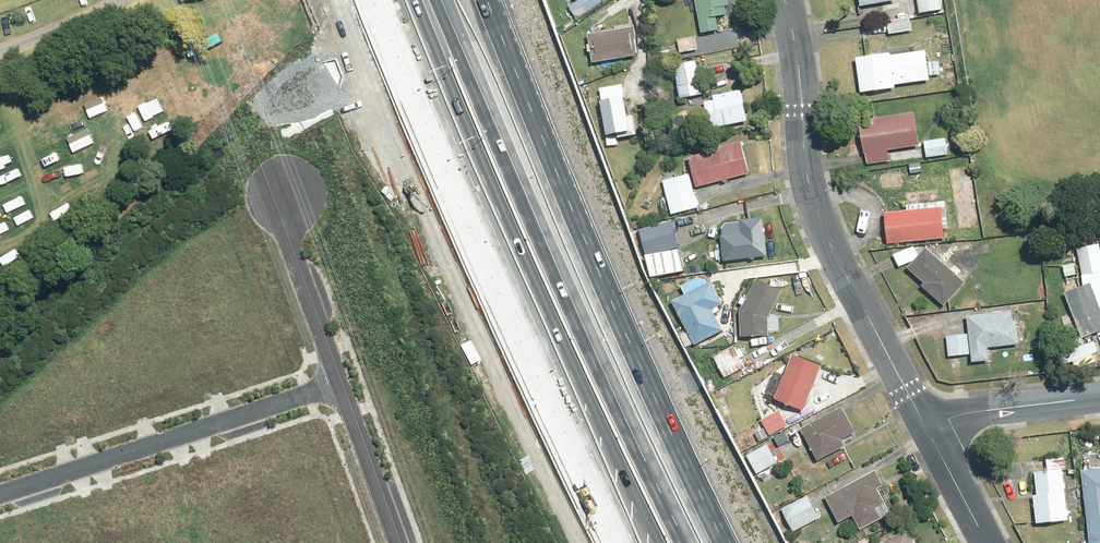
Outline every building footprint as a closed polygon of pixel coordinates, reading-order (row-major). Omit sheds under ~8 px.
[(604,0),(582,0),(572,7),(581,20),(605,2),(604,0)] [(732,14),(730,0),(698,0),(704,33),(721,30),(718,16),(732,14)] [(942,0),(919,0),(921,13),(943,10),(942,0)] [(626,8),(620,1),(607,11),(613,18),(626,8)] [(634,28),(628,29),(627,18),(617,19),(610,21),(612,32),(611,32),(593,35),(597,62),(639,56),(634,28)] [(891,34),(913,32),(912,19),(890,21),(891,34)] [(700,50),(698,38),(681,41),(683,53),(700,50)] [(863,92),(897,88),(897,84),(931,80),(928,51),(892,55),(891,54),(859,58),(863,92)] [(696,65),(696,60),(675,63),(683,99),(721,94),(717,63),(696,65)] [(636,116),(632,116),(629,97),(627,98),(625,86),(603,89),(610,136),(621,134),(621,138),(639,135),(636,116)] [(746,91),(716,95),(717,101),(707,102),(711,127),(750,121),(746,91)] [(891,151),(921,146),(916,113),(861,121),(868,165),(893,162),(891,151)] [(952,138),(927,141),(928,159),(954,156),(952,138)] [(700,187),(752,173),(743,141),(691,155),(700,187)] [(692,175),(666,180),(674,215),(699,210),(692,175)] [(909,205),(910,212),(887,214),(890,244),(946,239),(946,230),(950,230),(947,202),(909,205)] [(765,227),(765,219),(743,219),(744,235),(725,235),(725,259),(769,258),(768,226),(765,227)] [(676,221),(641,230),(648,256),(683,246),(676,221)] [(1078,247),(1084,276),(1099,272),(1099,242),(1078,247)] [(928,248),(909,268),(926,283),(924,286),(946,306),(967,283),(928,248)] [(744,337),(770,336),(770,334),(780,334),(780,314),(772,314),(785,290),(760,278),(749,299),(744,297),(738,309),(743,312),(744,337)] [(714,309),(725,304),(714,281),(675,300),(696,343),(724,329),(714,309)] [(1067,294),(1086,339),(1099,333),(1099,303),(1091,283),(1067,294)] [(969,317),(971,333),(948,335),(951,357),(974,355),(975,364),(992,362),(991,347),(1018,344),(1024,344),(1022,327),(1016,327),(1014,311),(969,317)] [(746,367),(734,347),(716,358),(728,378),(746,367)] [(806,411),(823,367),(794,356),(777,400),(806,411)] [(844,439),(857,432),(844,407),(803,429),(821,461),(848,447),(844,439)] [(761,442),(772,435),(790,426),(781,410),(764,420),(767,426),(756,432),(761,442)] [(779,463),(770,445),(748,456),(758,475),(779,463)] [(1064,468),(1037,471),(1039,492),(1036,492),(1038,522),(1069,520),(1064,468)] [(1084,471),(1092,542),(1099,542),(1099,469),(1084,471)] [(879,488),(886,484),(879,470),(828,497),(842,523),(856,516),(863,530),(885,519),(879,507),(887,503),(879,488)] [(783,510),(795,532),(821,517),(809,496),(783,510)] [(911,530),(885,542),(917,542),(911,530)]
